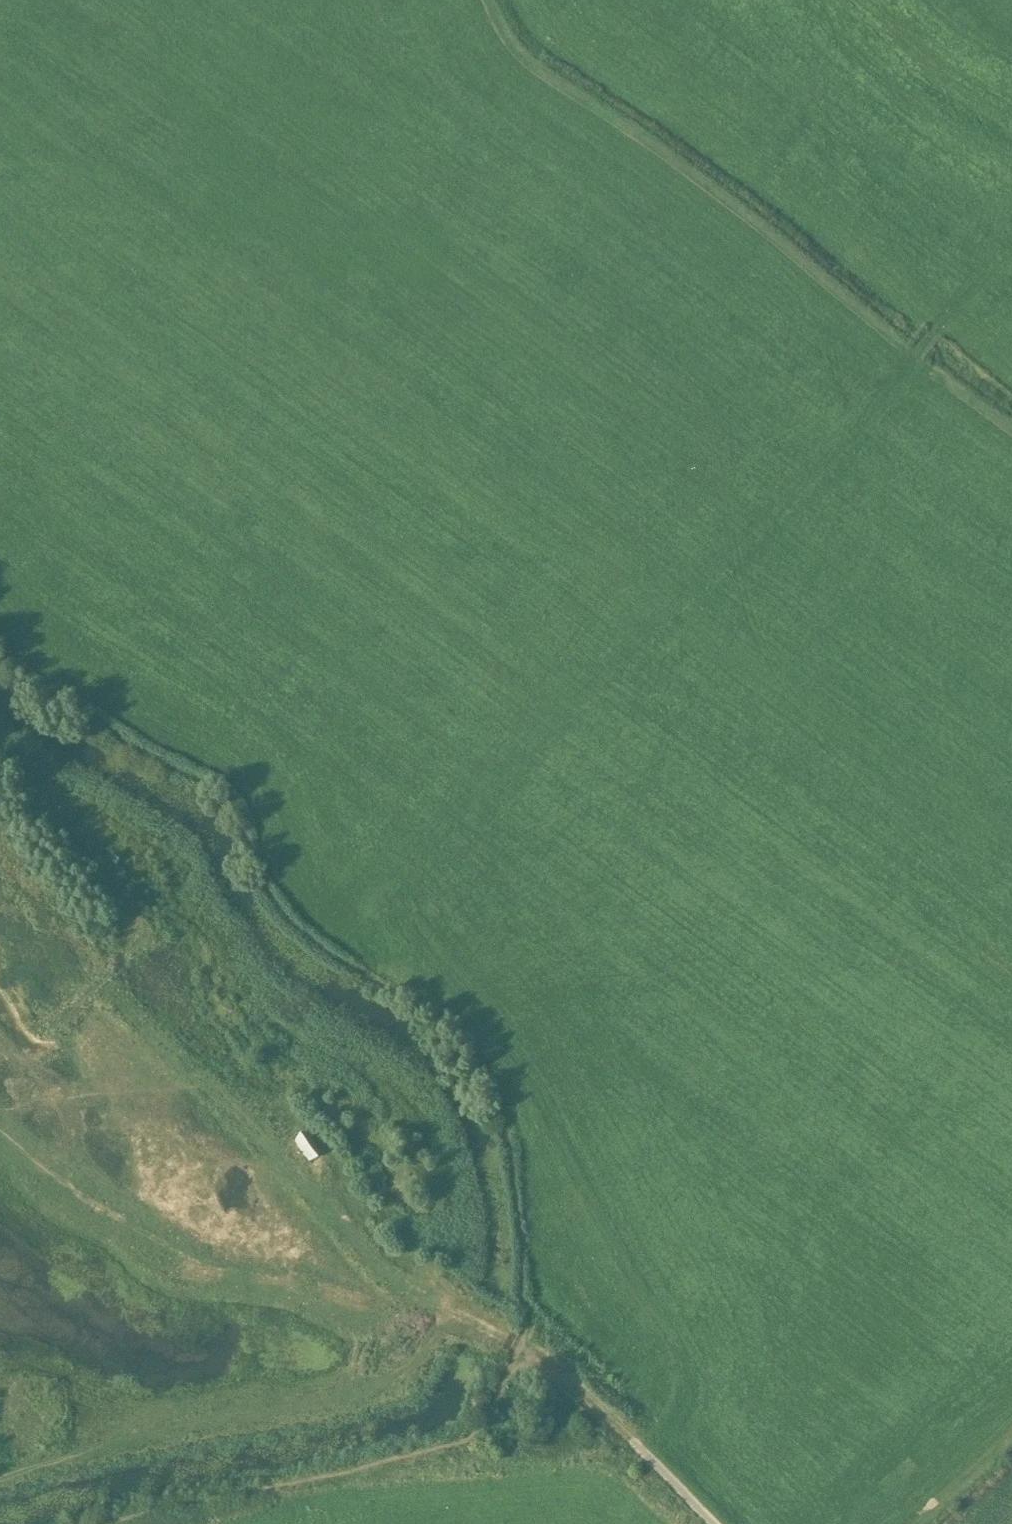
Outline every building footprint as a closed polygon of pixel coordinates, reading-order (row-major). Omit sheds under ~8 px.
[(322,1149),(308,1129),(295,1139),(309,1159),(320,1161),(322,1149)]
